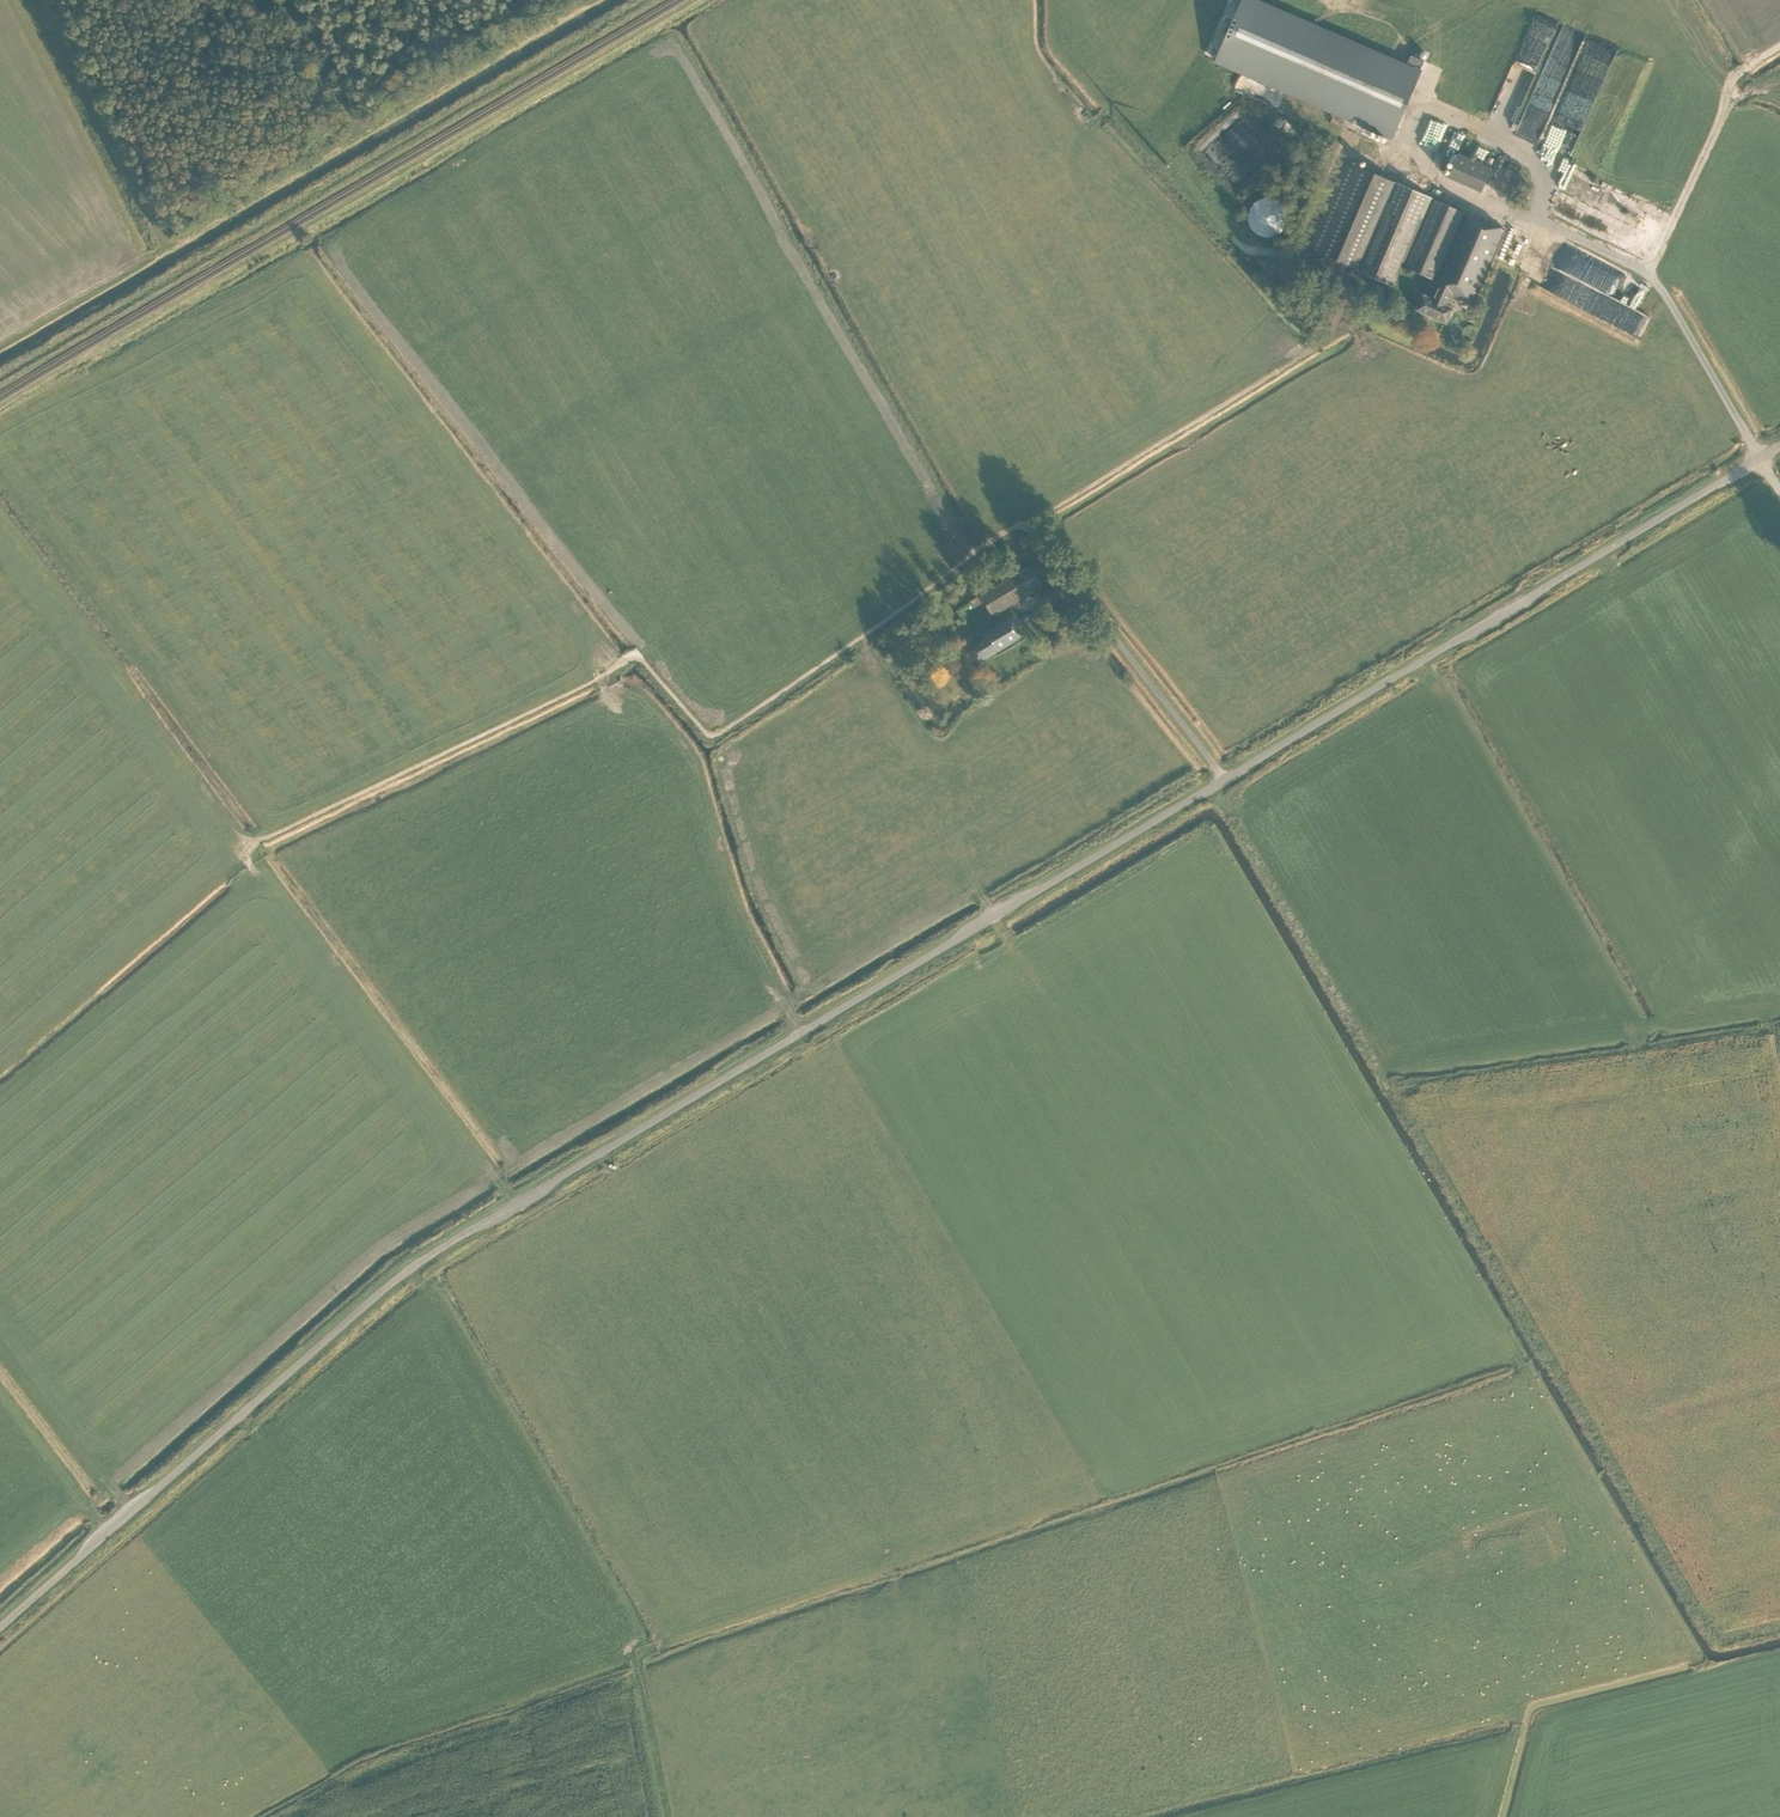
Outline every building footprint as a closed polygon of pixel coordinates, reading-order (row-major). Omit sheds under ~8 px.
[(1391,136),(1419,72),(1252,0),(1243,0),(1216,61),(1391,136)] [(1573,71),(1585,35),(1567,29),(1563,40),(1559,39),(1551,64),(1573,71)] [(1424,61),(1411,55),(1407,63),(1421,69),(1424,61)] [(1492,168),(1459,153),(1448,178),(1481,192),(1492,168)] [(1404,184),(1349,160),(1311,248),(1394,284),(1432,197),(1404,184)] [(1254,230),(1259,234),(1266,236),(1272,236),(1279,233),(1284,228),(1287,222),(1287,215),(1285,208),(1281,203),(1275,199),(1269,197),(1262,198),(1256,201),(1251,206),(1249,212),(1248,219),(1250,225),(1254,230)] [(1507,231),(1435,200),(1406,267),(1434,279),(1426,296),(1423,294),(1417,309),(1447,322),(1454,308),(1450,306),(1457,290),(1477,299),(1507,231)] [(1618,221),(1613,243),(1638,249),(1638,247),(1632,246),(1636,225),(1618,221)] [(1042,586),(1029,565),(980,594),(993,615),(1042,586)] [(1024,638),(1011,615),(981,633),(984,637),(971,645),(980,661),(996,652),(997,654),(1024,638)]
